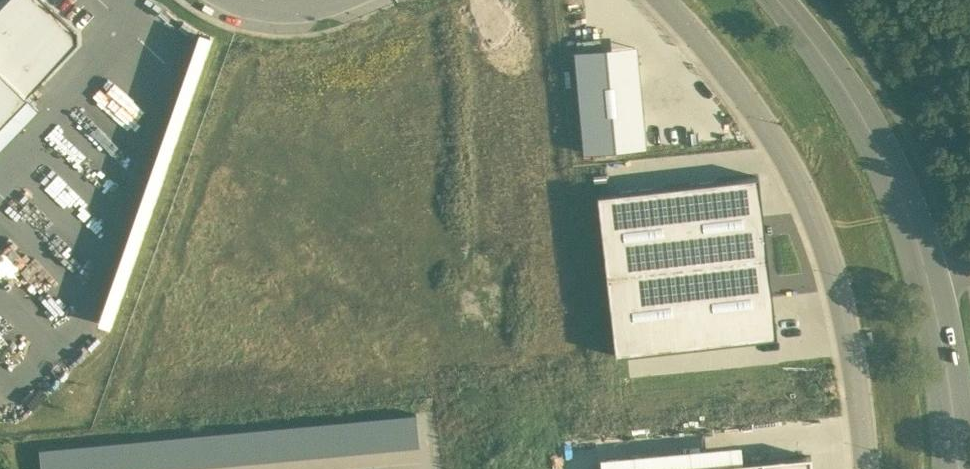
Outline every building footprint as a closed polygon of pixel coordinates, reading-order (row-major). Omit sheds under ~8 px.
[(0,7),(0,70),(27,95),(77,43),(77,31),(44,0),(7,0),(0,7)] [(574,50),(584,152),(646,146),(636,44),(574,50)] [(27,95),(0,70),(0,123),(27,95)] [(758,175),(598,193),(616,353),(776,335),(758,175)] [(419,445),(416,413),(402,414),(405,446),(419,445)] [(405,446),(402,414),(388,415),(391,448),(405,446)] [(374,417),(377,449),(391,448),(388,415),(374,417)] [(377,449),(374,417),(360,418),(363,450),(377,449)] [(347,419),(350,452),(363,450),(360,418),(347,419)] [(350,452),(347,419),(332,421),(335,453),(350,452)] [(318,422),(321,454),(335,453),(332,421),(318,422)] [(321,454),(318,422),(304,423),(307,456),(321,454)] [(291,425),(294,457),(307,456),(304,423),(291,425)] [(294,457),(291,425),(276,426),(279,458),(294,457)] [(279,458),(276,426),(262,427),(265,460),(279,458)] [(248,429),(252,461),(265,460),(262,427),(248,429)] [(252,461),(248,429),(234,430),(237,462),(252,461)] [(224,464),(221,431),(206,433),(209,465),(224,464)] [(192,434),(196,466),(209,465),(206,433),(192,434)] [(196,466),(192,434),(178,435),(182,468),(196,466)] [(164,437),(167,468),(182,468),(178,435),(164,437)] [(164,437),(150,438),(153,468),(166,468),(167,468),(164,437)] [(150,438),(136,439),(139,468),(153,468),(150,438)] [(125,468),(139,468),(136,439),(123,440),(125,468)] [(123,440),(108,442),(111,468),(125,468),(123,440)] [(97,468),(111,468),(108,442),(95,443),(97,468)] [(95,443),(80,444),(83,468),(97,468),(95,443)] [(69,468),(83,468),(80,444),(67,446),(69,468)] [(67,446),(53,447),(55,468),(69,468),(67,446)] [(41,468),(55,468),(53,447),(39,448),(41,468)] [(658,468),(812,468),(810,454),(658,468)]
